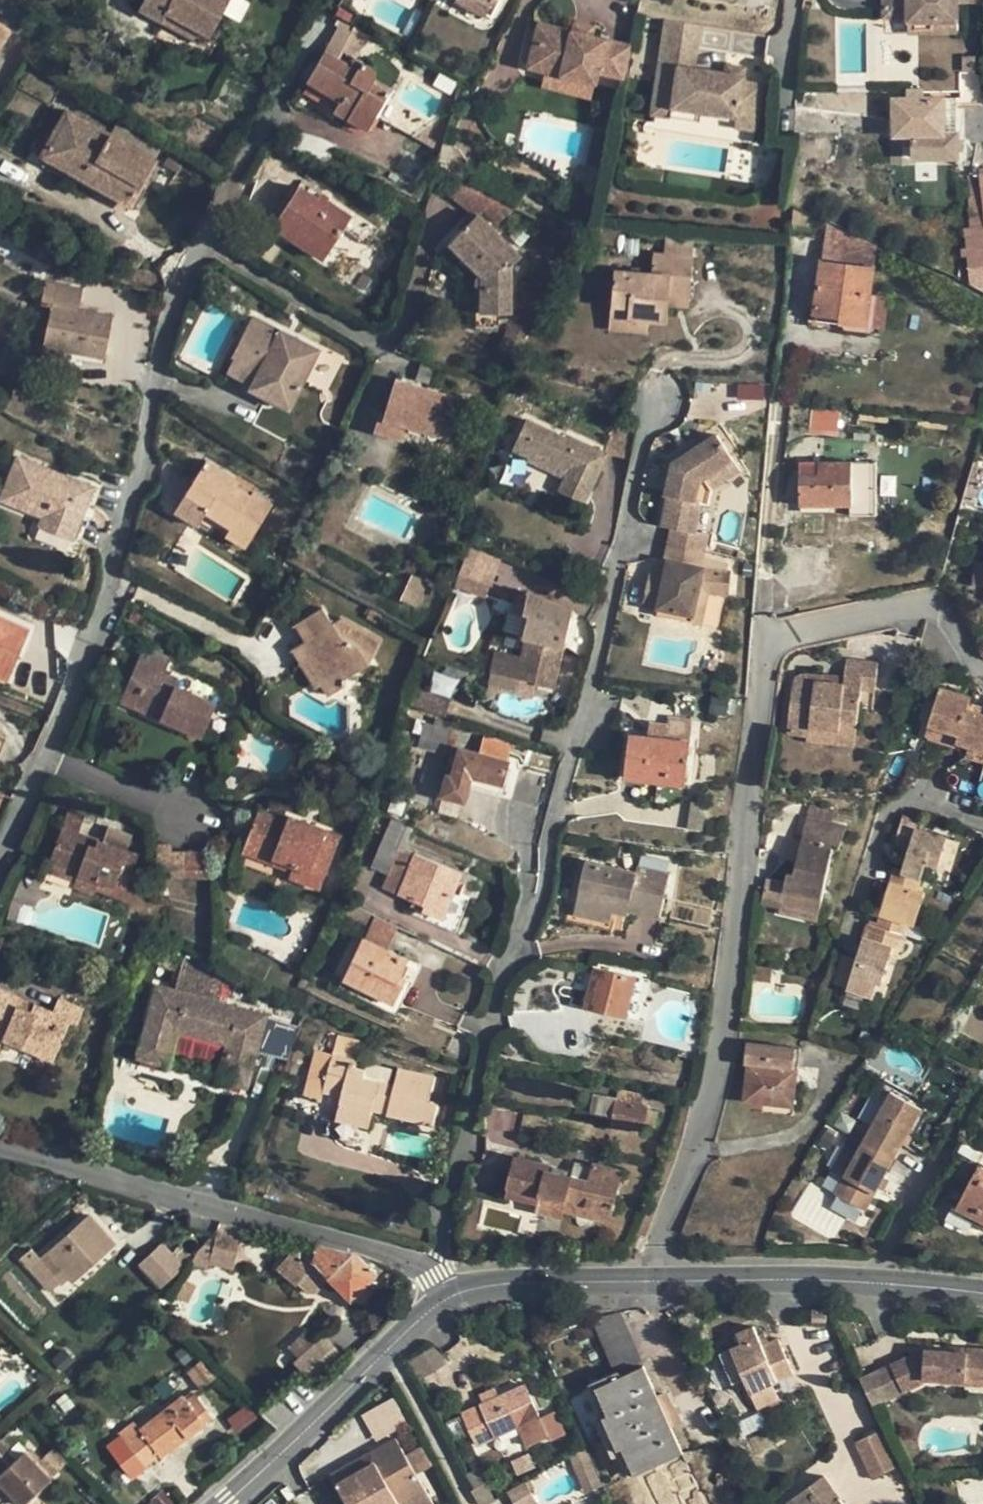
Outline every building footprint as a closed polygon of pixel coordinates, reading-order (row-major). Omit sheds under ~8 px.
[(138,10),(205,46),(229,0),(144,0),(138,10)] [(452,2),(481,18),(492,0),(453,0),(452,2)] [(905,15),(906,20),(934,20),(935,15),(954,16),(954,0),(881,0),(881,16),(905,15)] [(934,20),(906,20),(906,30),(954,29),(954,16),(935,15),(934,20)] [(699,25),(664,19),(653,84),(672,87),(668,107),(698,112),(733,117),(734,113),(755,116),(760,86),(741,83),(723,80),(724,74),(691,69),(699,25)] [(576,41),(580,42),(581,37),(585,38),(587,28),(571,23),(568,33),(578,36),(576,41)] [(10,32),(0,25),(0,47),(10,32)] [(539,46),(544,27),(539,26),(534,45),(539,46)] [(623,58),(625,48),(585,38),(581,37),(580,42),(576,41),(578,36),(568,33),(544,27),(539,46),(534,45),(533,48),(528,67),(527,69),(544,74),(594,87),(597,75),(618,80),(623,58)] [(528,67),(533,48),(529,46),(524,66),(528,67)] [(369,68),(360,64),(356,71),(349,67),(324,52),(306,82),(338,102),(353,110),(346,120),(367,131),(389,94),(371,84),(374,76),(373,71),(369,68)] [(349,67),(356,71),(360,64),(354,60),(349,67)] [(724,74),(723,80),(741,83),(743,69),(726,66),(724,74)] [(594,87),(544,74),(540,88),(590,101),(594,87)] [(672,87),(653,84),(648,114),(671,118),(697,122),(698,112),(668,107),(672,87)] [(892,99),(894,138),(913,138),(956,136),(954,100),(923,100),(907,100),(892,99)] [(338,102),(332,111),(346,120),(353,110),(338,102)] [(66,111),(42,157),(131,207),(155,162),(66,111)] [(734,113),(733,117),(731,127),(753,131),(755,116),(734,113)] [(956,136),(913,138),(914,160),(957,160),(956,136)] [(975,286),(982,286),(982,242),(981,234),(982,234),(982,175),(971,177),(972,183),(970,183),(968,200),(970,230),(964,230),(967,250),(961,251),(961,259),(966,259),(970,282),(975,286)] [(451,197),(478,215),(496,198),(465,181),(451,197)] [(299,188),(280,220),(298,233),(292,241),(322,261),(351,217),(320,196),(317,201),(299,188)] [(496,198),(493,207),(521,221),(526,214),(496,198)] [(480,277),(479,315),(510,314),(511,266),(520,257),(478,215),(446,245),(480,277)] [(280,220),(273,228),(292,241),(298,233),(280,220)] [(815,317),(809,316),(807,328),(866,333),(867,327),(870,297),(877,245),(826,223),(815,317)] [(57,252),(27,237),(19,252),(49,268),(57,252)] [(613,273),(610,308),(627,310),(626,320),(646,322),(665,324),(666,307),(667,296),(688,298),(691,260),(652,256),(651,276),(613,273)] [(49,305),(42,349),(64,351),(103,359),(110,317),(78,311),(81,290),(44,284),(41,303),(49,305)] [(667,296),(666,307),(688,308),(688,298),(667,296)] [(870,297),(867,327),(883,329),(887,299),(870,297)] [(610,308),(608,330),(646,333),(646,322),(626,320),(627,310),(610,308)] [(291,412),(321,349),(251,316),(221,379),(291,412)] [(64,351),(42,349),(41,356),(63,359),(64,351)] [(375,435),(404,444),(408,430),(456,445),(468,405),(397,383),(386,420),(380,418),(375,435)] [(811,409),(809,432),(836,434),(838,412),(811,409)] [(559,495),(585,507),(608,458),(568,439),(567,441),(528,423),(514,453),(530,461),(529,464),(566,482),(559,495)] [(614,430),(608,456),(631,461),(637,434),(614,430)] [(704,575),(710,542),(697,539),(702,513),(710,514),(714,497),(742,478),(718,440),(675,468),(669,501),(672,502),(666,532),(674,534),(667,568),(670,569),(668,581),(654,579),(647,612),(660,615),(659,623),(702,632),(709,599),(728,603),(732,581),(704,575)] [(0,500),(0,501),(43,517),(40,524),(72,537),(91,489),(16,458),(0,500)] [(180,507),(246,551),(275,509),(208,464),(180,507)] [(803,480),(804,509),(838,509),(838,519),(878,519),(878,467),(821,467),(821,480),(803,480)] [(973,587),(982,588),(982,564),(975,563),(973,587)] [(462,593),(484,602),(495,575),(473,566),(462,593)] [(402,605),(417,611),(428,586),(414,579),(402,605)] [(494,679),(492,689),(517,695),(520,685),(555,695),(564,653),(567,652),(572,650),(575,644),(580,622),(574,614),(528,595),(518,595),(512,616),(527,620),(521,642),(526,643),(524,657),(496,658),(491,678),(494,679)] [(294,653),(317,691),(323,689),(331,700),(345,692),(343,686),(370,670),(383,645),(344,623),(335,629),(324,611),(295,629),(307,646),(294,653)] [(367,622),(377,628),(381,619),(371,613),(367,622)] [(0,678),(9,656),(16,659),(29,630),(0,618),(0,678)] [(122,707),(204,741),(218,707),(178,690),(182,683),(167,677),(173,662),(145,651),(122,707)] [(0,678),(7,681),(16,659),(9,656),(0,678)] [(790,683),(786,735),(809,736),(810,730),(837,731),(837,725),(853,726),(857,690),(870,691),(872,665),(836,663),(835,686),(818,685),(819,679),(799,677),(794,679),(791,681),(790,683)] [(453,696),(456,675),(433,673),(431,693),(453,696)] [(938,689),(927,725),(958,737),(970,700),(938,689)] [(418,691),(412,710),(446,720),(452,702),(418,691)] [(956,744),(982,753),(982,718),(966,713),(956,744)] [(633,738),(628,783),(688,789),(694,725),(671,722),(671,730),(653,728),(652,740),(633,738)] [(810,730),(809,744),(853,747),(853,726),(837,725),(837,731),(810,730)] [(955,748),(958,737),(927,725),(923,736),(955,748)] [(448,779),(443,799),(465,805),(471,782),(502,790),(514,749),(486,741),(482,757),(461,752),(458,763),(452,761),(450,768),(457,770),(454,780),(448,779)] [(956,744),(952,755),(982,766),(982,763),(982,753),(956,744)] [(694,805),(691,831),(705,832),(708,806),(694,805)] [(779,909),(778,915),(817,923),(830,853),(837,854),(842,829),(828,826),(830,812),(806,807),(799,843),(786,841),(782,862),(794,864),(792,878),(785,876),(784,885),(765,881),(760,906),(779,909)] [(292,882),(322,894),(343,841),(291,820),(289,824),(261,813),(244,856),(294,875),(292,882)] [(100,893),(137,907),(145,885),(134,880),(142,859),(81,836),(87,821),(71,814),(48,875),(78,886),(76,891),(97,900),(100,893)] [(413,909),(445,923),(464,879),(408,855),(419,830),(395,821),(374,871),(391,878),(386,891),(415,903),(413,909)] [(871,926),(851,994),(876,1001),(881,983),(886,985),(896,950),(905,953),(909,939),(906,938),(910,925),(918,928),(927,896),(920,894),(928,867),(953,874),(961,845),(920,833),(922,826),(904,821),(895,850),(912,855),(906,874),(897,872),(880,929),(871,926)] [(160,874),(175,873),(175,881),(215,879),(212,851),(200,856),(173,857),(173,850),(158,850),(160,874)] [(588,865),(577,918),(614,925),(616,917),(631,920),(632,915),(663,922),(673,877),(641,871),(640,876),(588,865)] [(366,940),(345,983),(395,1007),(404,988),(400,985),(411,962),(366,940)] [(572,1006),(646,1025),(651,1006),(647,1005),(652,983),(582,966),(572,1006)] [(141,1060),(169,1067),(178,1034),(230,1048),(221,1083),(248,1090),(260,1046),(266,1048),(270,1031),(263,1029),(266,1019),(219,1007),(224,983),(187,967),(180,996),(160,990),(141,1060)] [(754,969),(754,983),(770,983),(770,970),(754,969)] [(4,1043),(55,1066),(73,1026),(79,1029),(86,1014),(61,1003),(54,1016),(0,992),(0,1053),(4,1043)] [(751,1068),(748,1104),(797,1109),(801,1070),(797,1069),(798,1051),(750,1046),(748,1068),(751,1068)] [(374,1115),(435,1129),(440,1108),(432,1106),(437,1081),(401,1073),(397,1089),(366,1082),(367,1075),(359,1073),(361,1062),(335,1056),(326,1096),(344,1100),(339,1122),(371,1129),(374,1115)] [(837,1195),(867,1212),(924,1112),(894,1095),(856,1163),(848,1158),(840,1173),(848,1177),(837,1195)] [(618,1105),(616,1127),(649,1131),(652,1108),(618,1105)] [(567,1213),(613,1223),(624,1173),(597,1167),(593,1183),(549,1174),(551,1167),(519,1160),(511,1198),(542,1205),(540,1213),(566,1218),(567,1213)] [(982,1221),(982,1169),(973,1188),(963,1183),(954,1199),(964,1204),(961,1210),(982,1221)] [(31,1272),(55,1298),(72,1282),(75,1286),(117,1248),(90,1218),(31,1272)] [(197,1257),(192,1266),(210,1271),(211,1267),(235,1272),(246,1231),(222,1224),(219,1235),(197,1257)] [(137,1264),(159,1289),(185,1266),(163,1241),(137,1264)] [(172,1251),(185,1264),(191,1258),(179,1245),(172,1251)] [(281,1271),(299,1288),(302,1288),(311,1298),(322,1296),(334,1282),(355,1304),(390,1269),(353,1254),(324,1248),(300,1247),(281,1271)] [(392,1271),(387,1279),(398,1287),(403,1280),(392,1271)] [(624,1458),(634,1481),(687,1456),(675,1430),(686,1424),(671,1394),(661,1398),(648,1371),(627,1381),(625,1375),(644,1366),(621,1317),(599,1328),(621,1376),(592,1390),(604,1416),(598,1419),(617,1461),(624,1458)] [(723,1358),(737,1388),(749,1382),(762,1411),(783,1401),(776,1386),(799,1376),(782,1341),(775,1344),(771,1335),(761,1339),(756,1329),(740,1337),(745,1347),(723,1358)] [(287,1347),(302,1361),(318,1345),(302,1331),(287,1347)] [(301,1369),(319,1385),(346,1363),(330,1342),(301,1369)] [(878,1412),(928,1388),(929,1384),(946,1385),(946,1388),(982,1389),(982,1353),(972,1352),(972,1357),(924,1355),(864,1382),(878,1412)] [(418,1365),(430,1383),(449,1371),(437,1353),(418,1365)] [(468,1415),(482,1447),(522,1429),(532,1449),(553,1439),(555,1443),(570,1436),(559,1413),(545,1419),(530,1386),(468,1415)] [(105,1444),(134,1481),(149,1469),(147,1466),(160,1457),(162,1460),(214,1420),(197,1397),(188,1404),(184,1398),(142,1431),(135,1421),(105,1444)] [(374,1439),(406,1422),(393,1398),(361,1414),(374,1439)] [(859,1446),(876,1482),(901,1470),(884,1434),(859,1446)] [(351,1503),(436,1503),(420,1476),(426,1473),(416,1456),(410,1459),(400,1441),(336,1478),(351,1503)] [(5,1503),(29,1503),(57,1478),(32,1450),(19,1462),(3,1444),(0,1446),(0,1475),(2,1477),(0,1478),(0,1499),(5,1503)] [(573,1459),(590,1497),(608,1489),(591,1451),(573,1459)] [(793,1503),(847,1503),(829,1479),(793,1503)] [(516,1503),(540,1503),(535,1496),(539,1493),(533,1483),(511,1495),(516,1503)]
